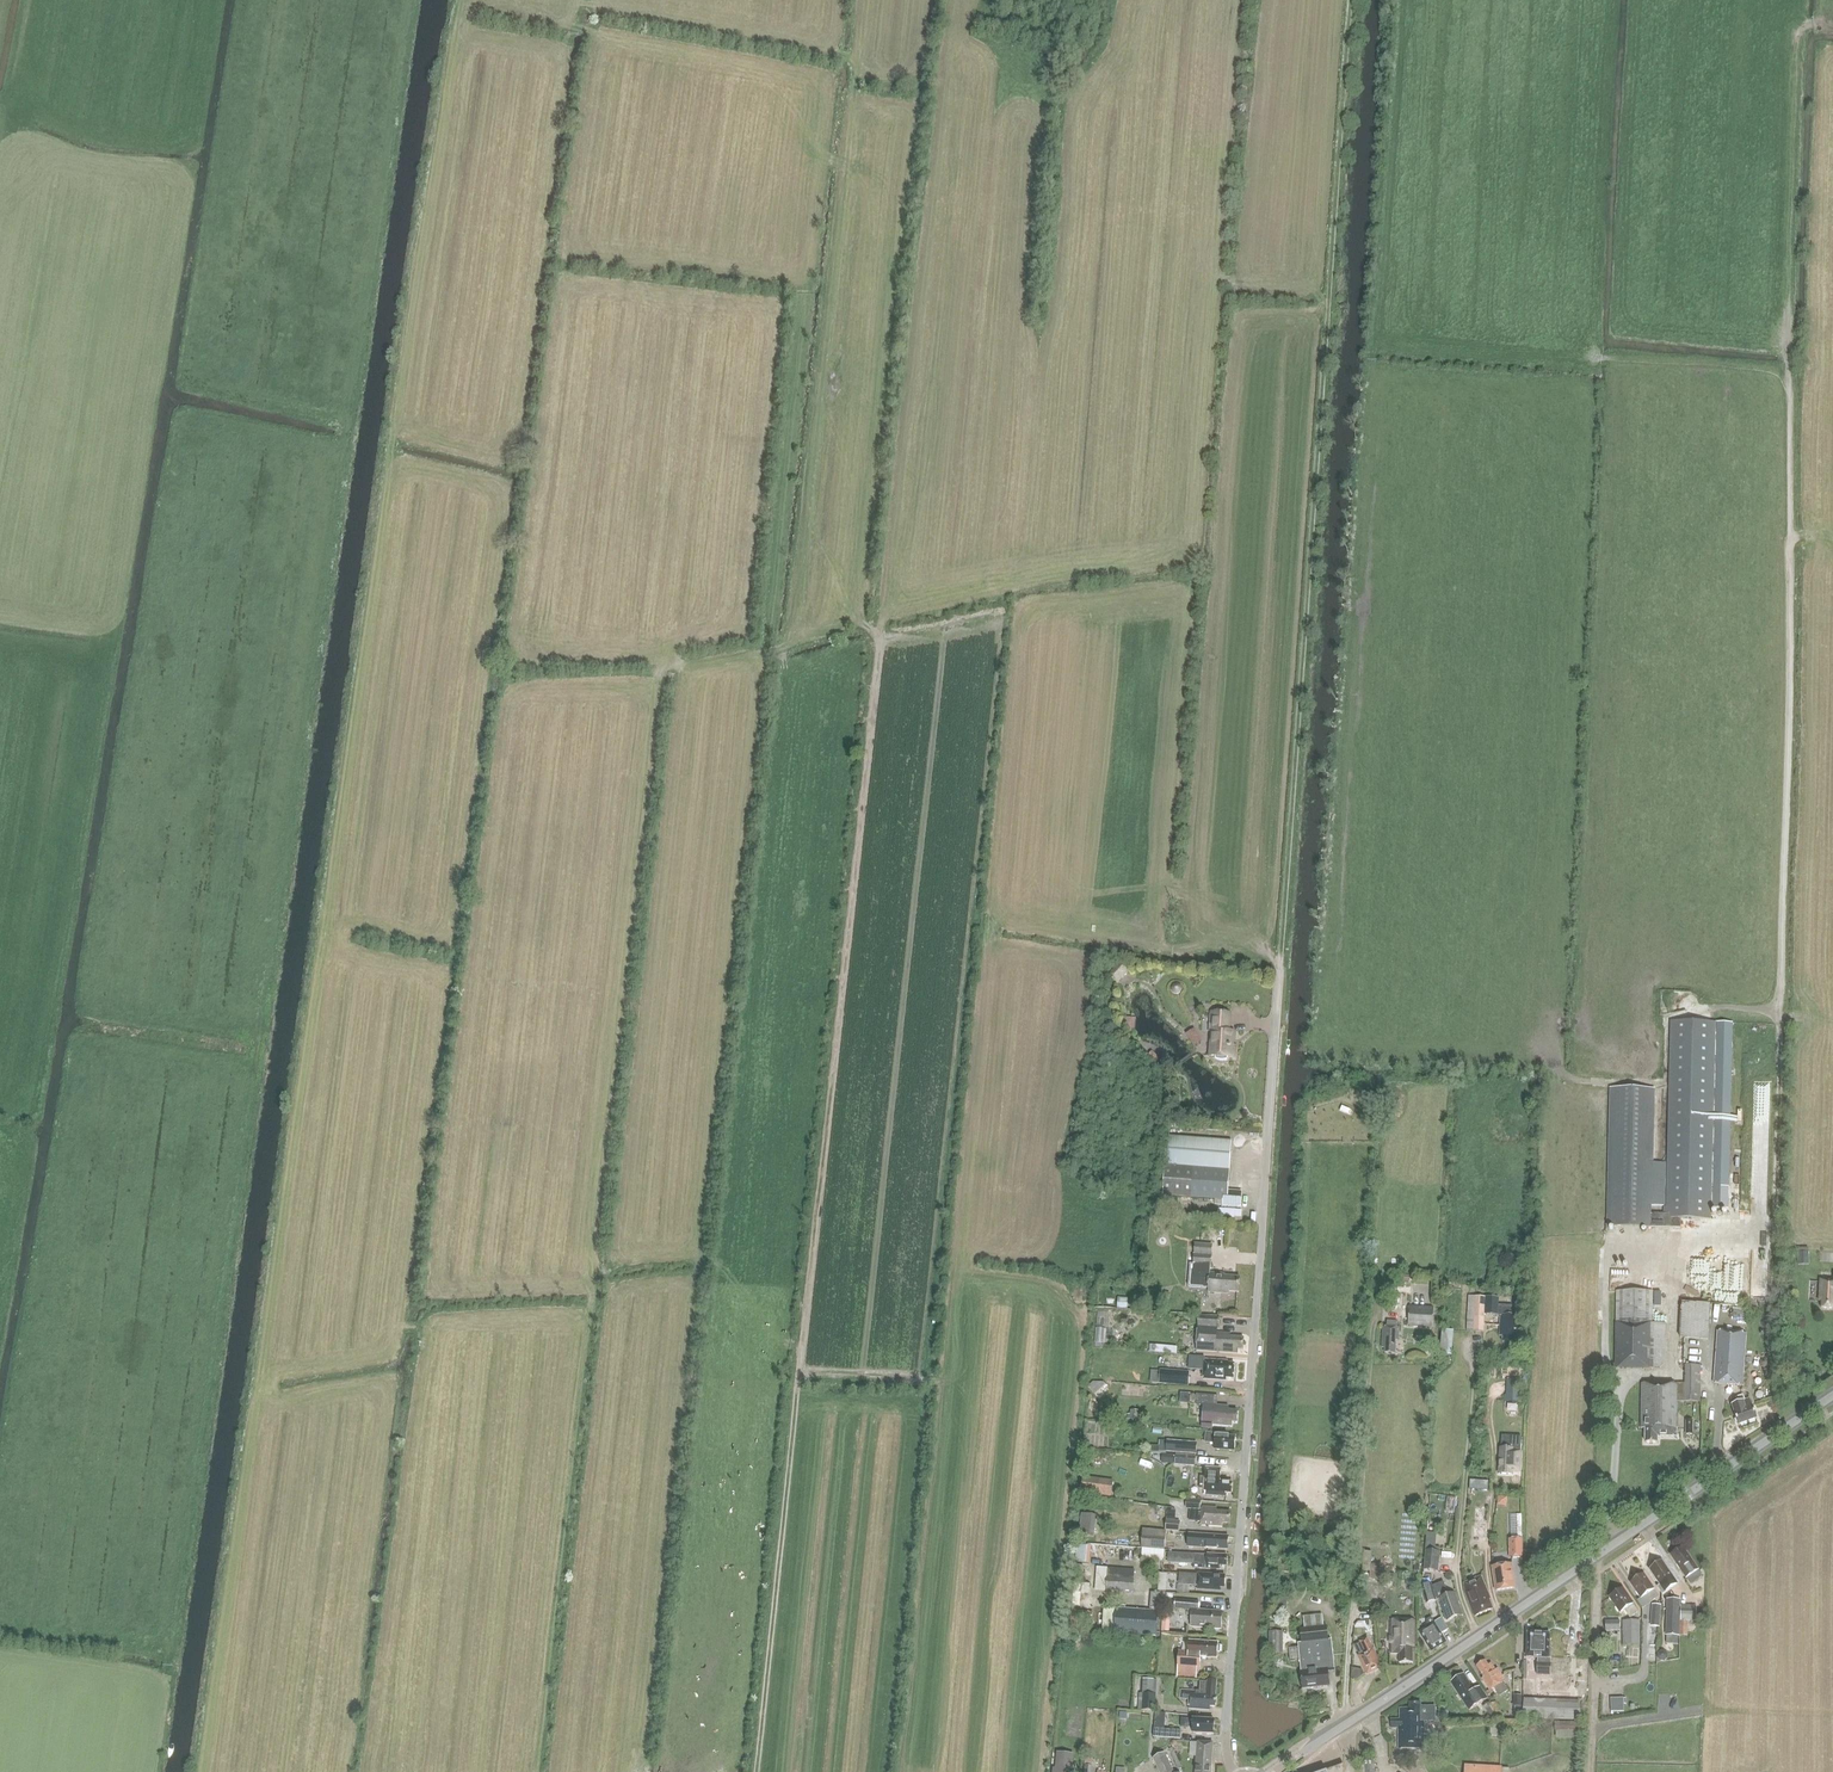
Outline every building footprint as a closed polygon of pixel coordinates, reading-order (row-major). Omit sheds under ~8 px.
[(1119,983),(1131,970),(1121,961),(1109,974),(1119,983)] [(1210,1031),(1214,1031),(1213,1038),(1212,1038),(1211,1056),(1216,1057),(1215,1059),(1219,1060),(1223,1061),(1227,1060),(1227,1057),(1235,1058),(1236,1046),(1232,1046),(1233,1032),(1229,1031),(1230,1014),(1212,1013),(1210,1031)] [(1671,1022),(1667,1209),(1664,1209),(1663,1215),(1651,1215),(1651,1206),(1664,1206),(1665,1164),(1652,1163),(1653,1090),(1611,1089),(1608,1226),(1681,1228),(1681,1218),(1711,1219),(1711,1208),(1727,1209),(1731,1023),(1671,1022)] [(1188,1033),(1196,1046),(1204,1040),(1196,1028),(1188,1033)] [(1223,1200),(1222,1208),(1241,1209),(1242,1192),(1228,1191),(1232,1141),(1167,1137),(1163,1196),(1223,1200)] [(1150,1217),(1158,1235),(1169,1230),(1161,1212),(1150,1217)] [(1208,1288),(1208,1292),(1229,1294),(1229,1292),(1239,1292),(1240,1278),(1225,1276),(1225,1274),(1210,1273),(1211,1266),(1212,1245),(1195,1244),(1193,1265),(1190,1264),(1188,1287),(1208,1288)] [(1832,1281),(1820,1280),(1819,1302),(1822,1302),(1821,1309),(1832,1309),(1832,1280),(1832,1281)] [(1652,1292),(1617,1292),(1616,1368),(1652,1369),(1652,1368),(1666,1368),(1666,1324),(1652,1324),(1652,1292)] [(1512,1306),(1498,1305),(1499,1298),(1485,1297),(1485,1298),(1475,1298),(1473,1332),(1483,1332),(1484,1314),(1498,1315),(1501,1315),(1500,1336),(1503,1337),(1503,1342),(1513,1343),(1514,1329),(1518,1330),(1518,1316),(1512,1315),(1512,1306)] [(1128,1299),(1118,1298),(1117,1308),(1127,1309),(1128,1299)] [(1684,1302),(1683,1338),(1711,1339),(1712,1303),(1684,1302)] [(1433,1307),(1409,1307),(1408,1326),(1432,1327),(1433,1307)] [(1217,1333),(1218,1318),(1199,1316),(1196,1350),(1237,1353),(1238,1349),(1243,1350),(1244,1338),(1231,1337),(1231,1334),(1217,1333)] [(1382,1348),(1385,1348),(1385,1353),(1395,1354),(1396,1341),(1398,1341),(1399,1328),(1396,1328),(1397,1321),(1387,1321),(1387,1327),(1383,1327),(1382,1348)] [(1106,1329),(1096,1329),(1095,1343),(1099,1344),(1099,1343),(1105,1344),(1106,1329)] [(1440,1355),(1452,1356),(1454,1332),(1442,1331),(1440,1355)] [(1715,1384),(1742,1386),(1747,1334),(1720,1331),(1715,1384)] [(1768,1353),(1764,1358),(1760,1361),(1760,1366),(1764,1369),(1769,1367),(1769,1362),(1772,1357),(1768,1353)] [(1226,1381),(1226,1378),(1234,1379),(1235,1365),(1227,1364),(1227,1362),(1205,1360),(1203,1379),(1226,1381)] [(1176,1371),(1160,1370),(1159,1384),(1175,1385),(1176,1371)] [(1507,1395),(1504,1395),(1504,1401),(1519,1402),(1519,1381),(1507,1381),(1507,1395)] [(1088,1387),(1099,1399),(1109,1389),(1107,1386),(1103,1383),(1093,1382),(1088,1387)] [(1684,1384),(1642,1384),(1641,1429),(1646,1429),(1645,1443),(1658,1443),(1658,1436),(1676,1437),(1677,1402),(1684,1402),(1684,1384)] [(1182,1401),(1192,1401),(1193,1391),(1182,1391),(1182,1401)] [(1204,1405),(1202,1428),(1212,1429),(1212,1425),(1232,1426),(1232,1422),(1237,1423),(1238,1412),(1228,1411),(1229,1407),(1213,1406),(1214,1396),(1197,1394),(1196,1405),(1204,1405)] [(1743,1396),(1736,1398),(1738,1403),(1732,1405),(1735,1413),(1734,1413),(1738,1425),(1757,1419),(1753,1406),(1752,1407),(1750,1399),(1745,1401),(1743,1396)] [(1205,1443),(1215,1443),(1214,1450),(1235,1451),(1236,1437),(1216,1435),(1216,1434),(1206,1433),(1205,1443)] [(1522,1437),(1521,1437),(1504,1436),(1504,1449),(1500,1449),(1501,1449),(1500,1449),(1498,1474),(1513,1475),(1513,1472),(1521,1473),(1522,1452),(1521,1452),(1522,1437)] [(1196,1455),(1197,1443),(1167,1441),(1166,1453),(1196,1455)] [(1094,1462),(1095,1448),(1086,1447),(1084,1461),(1094,1462)] [(1165,1464),(1173,1464),(1174,1455),(1166,1454),(1165,1464)] [(1175,1465),(1195,1467),(1196,1456),(1176,1454),(1175,1465)] [(1200,1489),(1205,1489),(1204,1495),(1226,1497),(1226,1493),(1232,1493),(1232,1483),(1219,1482),(1220,1478),(1221,1469),(1206,1468),(1205,1481),(1200,1481),(1200,1489)] [(1083,1478),(1081,1493),(1112,1497),(1113,1482),(1083,1478)] [(1469,1490),(1488,1491),(1488,1482),(1470,1481),(1469,1490)] [(1201,1501),(1187,1500),(1186,1509),(1201,1510),(1201,1501)] [(1222,1526),(1223,1523),(1229,1523),(1230,1512),(1217,1511),(1217,1508),(1202,1507),(1202,1512),(1190,1511),(1189,1521),(1201,1522),(1201,1525),(1222,1526)] [(1097,1516),(1082,1513),(1079,1535),(1094,1538),(1097,1516)] [(1513,1536),(1524,1535),(1524,1519),(1512,1520),(1513,1536)] [(1180,1522),(1167,1521),(1166,1530),(1179,1531),(1180,1522)] [(1476,1538),(1485,1539),(1486,1522),(1477,1521),(1476,1538)] [(1428,1547),(1438,1548),(1438,1532),(1429,1531),(1428,1547)] [(1229,1537),(1189,1534),(1188,1547),(1228,1550),(1229,1537)] [(1524,1558),(1523,1538),(1508,1539),(1509,1559),(1524,1558)] [(1164,1551),(1165,1541),(1143,1539),(1142,1548),(1164,1551)] [(1090,1558),(1091,1546),(1075,1545),(1074,1563),(1090,1564),(1090,1558)] [(1671,1555),(1678,1564),(1677,1565),(1680,1569),(1681,1569),(1687,1578),(1694,1574),(1698,1581),(1702,1578),(1682,1547),(1678,1550),(1678,1549),(1677,1550),(1676,1550),(1672,1553),(1671,1554),(1671,1555)] [(1374,1563),(1375,1551),(1366,1550),(1365,1570),(1372,1570),(1372,1578),(1381,1578),(1381,1563),(1374,1563)] [(1424,1571),(1439,1572),(1440,1553),(1425,1552),(1424,1571)] [(1226,1566),(1227,1556),(1208,1554),(1207,1556),(1182,1554),(1168,1553),(1167,1563),(1193,1565),(1193,1567),(1219,1569),(1220,1566),(1226,1566)] [(1656,1580),(1659,1584),(1660,1583),(1661,1585),(1658,1587),(1662,1594),(1678,1583),(1668,1569),(1667,1570),(1661,1562),(1659,1563),(1659,1562),(1654,1565),(1655,1566),(1650,1569),(1657,1579),(1656,1580)] [(1496,1591),(1515,1588),(1512,1564),(1492,1567),(1496,1591)] [(1084,1567),(1074,1565),(1072,1580),(1083,1581),(1084,1567)] [(1135,1570),(1107,1567),(1106,1590),(1133,1592),(1135,1570)] [(1371,1581),(1371,1571),(1364,1571),(1363,1580),(1371,1581)] [(1159,1574),(1159,1582),(1166,1582),(1167,1574),(1159,1574)] [(1198,1575),(1181,1574),(1180,1584),(1197,1585),(1197,1589),(1220,1591),(1221,1587),(1225,1587),(1226,1577),(1198,1575)] [(1649,1603),(1658,1598),(1654,1590),(1655,1590),(1650,1582),(1649,1583),(1643,1574),(1642,1575),(1641,1574),(1636,1578),(1637,1579),(1631,1582),(1636,1591),(1635,1592),(1640,1599),(1645,1596),(1649,1603)] [(1487,1594),(1488,1594),(1481,1576),(1464,1583),(1465,1593),(1475,1616),(1493,1609),(1487,1594)] [(1444,1582),(1432,1586),(1437,1601),(1440,1600),(1448,1621),(1462,1615),(1454,1594),(1449,1596),(1444,1582)] [(1081,1584),(1081,1594),(1089,1594),(1089,1585),(1081,1584)] [(1431,1584),(1421,1587),(1426,1604),(1437,1601),(1431,1584)] [(1622,1588),(1610,1597),(1617,1607),(1616,1608),(1619,1612),(1620,1611),(1621,1613),(1625,1610),(1630,1618),(1638,1612),(1622,1588)] [(1151,1593),(1150,1609),(1160,1609),(1161,1594),(1151,1593)] [(1276,1597),(1274,1611),(1283,1612),(1285,1598),(1276,1597)] [(1681,1600),(1667,1599),(1665,1636),(1680,1637),(1681,1600)] [(1176,1600),(1175,1609),(1193,1610),(1191,1627),(1221,1630),(1223,1613),(1198,1611),(1199,1602),(1176,1600)] [(1661,1605),(1652,1605),(1650,1627),(1660,1627),(1661,1605)] [(1697,1622),(1697,1607),(1682,1606),(1681,1621),(1697,1622)] [(1160,1612),(1116,1608),(1115,1631),(1158,1635),(1160,1612)] [(1070,1625),(1089,1627),(1090,1613),(1071,1612),(1070,1625)] [(1307,1615),(1307,1625),(1326,1624),(1325,1614),(1307,1615)] [(1443,1632),(1450,1629),(1445,1616),(1438,1619),(1443,1632)] [(1427,1627),(1419,1632),(1431,1652),(1447,1643),(1435,1623),(1431,1617),(1427,1620),(1427,1627)] [(1391,1654),(1400,1654),(1400,1663),(1412,1663),(1412,1647),(1416,1647),(1415,1620),(1389,1621),(1390,1639),(1391,1654)] [(1620,1621),(1605,1621),(1606,1631),(1620,1631),(1620,1621)] [(1623,1646),(1640,1645),(1640,1621),(1623,1621),(1623,1646)] [(1162,1623),(1162,1631),(1170,1631),(1170,1623),(1162,1623)] [(1303,1688),(1329,1685),(1328,1670),(1334,1669),(1331,1640),(1328,1640),(1326,1626),(1300,1629),(1302,1643),(1298,1643),(1301,1672),(1303,1688)] [(1269,1654),(1283,1654),(1283,1632),(1269,1632),(1269,1654)] [(1528,1633),(1527,1658),(1538,1658),(1537,1675),(1551,1676),(1551,1663),(1551,1658),(1552,1649),(1550,1647),(1550,1634),(1528,1633)] [(1360,1656),(1359,1656),(1368,1674),(1381,1668),(1367,1638),(1359,1642),(1360,1644),(1355,1646),(1360,1656)] [(1179,1652),(1177,1678),(1197,1679),(1197,1670),(1200,1670),(1201,1658),(1217,1659),(1218,1652),(1220,1652),(1220,1646),(1218,1646),(1219,1644),(1191,1642),(1191,1640),(1188,1640),(1188,1652),(1179,1652)] [(1658,1655),(1658,1659),(1660,1662),(1664,1662),(1667,1659),(1667,1655),(1665,1653),(1660,1652),(1658,1655)] [(1496,1671),(1491,1664),(1488,1665),(1485,1661),(1477,1667),(1484,1678),(1482,1679),(1490,1691),(1494,1688),(1500,1697),(1508,1691),(1503,1683),(1495,1671),(1496,1671)] [(1463,1675),(1451,1683),(1469,1710),(1487,1699),(1480,1687),(1474,1691),(1463,1675)] [(1154,1680),(1143,1679),(1142,1693),(1143,1693),(1142,1710),(1155,1711),(1156,1694),(1153,1694),(1154,1680)] [(1217,1681),(1208,1680),(1208,1682),(1200,1682),(1200,1691),(1190,1691),(1189,1693),(1183,1693),(1183,1699),(1189,1700),(1188,1709),(1210,1710),(1210,1707),(1216,1707),(1216,1696),(1217,1681)] [(1513,1706),(1513,1707),(1514,1707),(1522,1707),(1522,1698),(1513,1698),(1513,1706)] [(1525,1700),(1524,1718),(1579,1721),(1580,1702),(1525,1700)] [(1493,1720),(1501,1714),(1492,1701),(1484,1707),(1493,1720)] [(1392,1720),(1392,1728),(1398,1728),(1398,1749),(1425,1749),(1424,1717),(1435,1717),(1435,1707),(1421,1707),(1421,1703),(1410,1703),(1410,1709),(1400,1709),(1400,1720),(1392,1720)] [(1214,1735),(1214,1721),(1194,1719),(1182,1719),(1181,1726),(1193,1727),(1193,1734),(1214,1735)] [(1555,1722),(1555,1731),(1577,1731),(1577,1722),(1555,1722)] [(1490,1737),(1503,1737),(1503,1724),(1490,1724),(1490,1737)] [(1181,1731),(1154,1729),(1154,1737),(1180,1739),(1181,1731)] [(1196,1771),(1211,1771),(1213,1743),(1198,1742),(1196,1771)] [(1164,1753),(1153,1759),(1159,1771),(1174,1771),(1164,1753)] [(1085,1758),(1085,1765),(1088,1766),(1092,1766),(1093,1758),(1085,1758)] [(1377,1760),(1363,1760),(1363,1771),(1377,1771),(1377,1760)]
